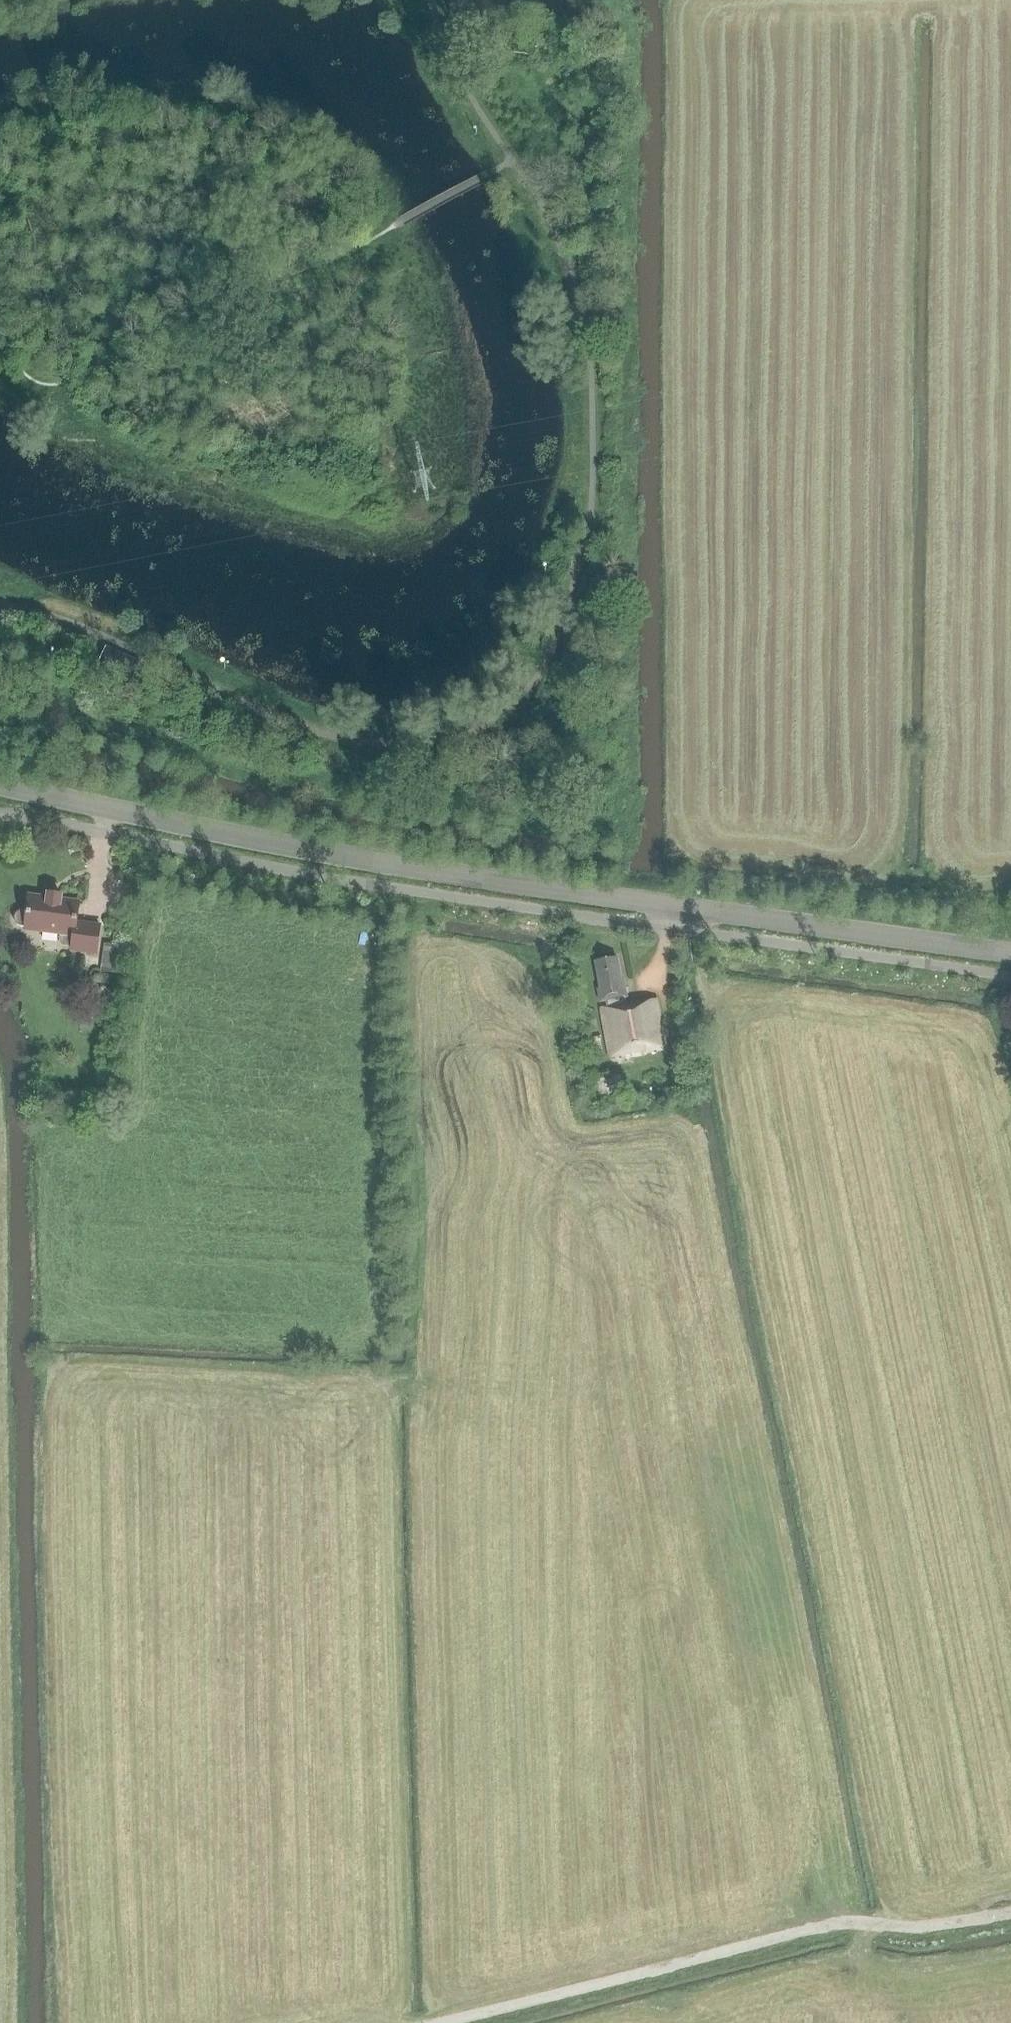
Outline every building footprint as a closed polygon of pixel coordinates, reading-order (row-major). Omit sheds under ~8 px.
[(133,680),(141,662),(106,646),(98,664),(129,678),(133,680)] [(22,929),(60,935),(59,942),(61,945),(69,946),(68,951),(93,954),(97,926),(74,922),(77,902),(59,899),(59,895),(46,893),(45,897),(27,894),(25,910),(21,910),(17,910),(13,913),(12,917),(12,920),(15,924),(19,925),(23,926),(22,929)] [(128,946),(104,943),(100,972),(124,975),(128,946)] [(601,1008),(610,1057),(644,1050),(644,1054),(665,1050),(656,999),(637,1002),(637,1001),(625,1003),(624,997),(626,996),(623,978),(621,979),(617,957),(594,961),(599,988),(597,989),(599,1002),(606,1000),(607,1007),(601,1008)]
